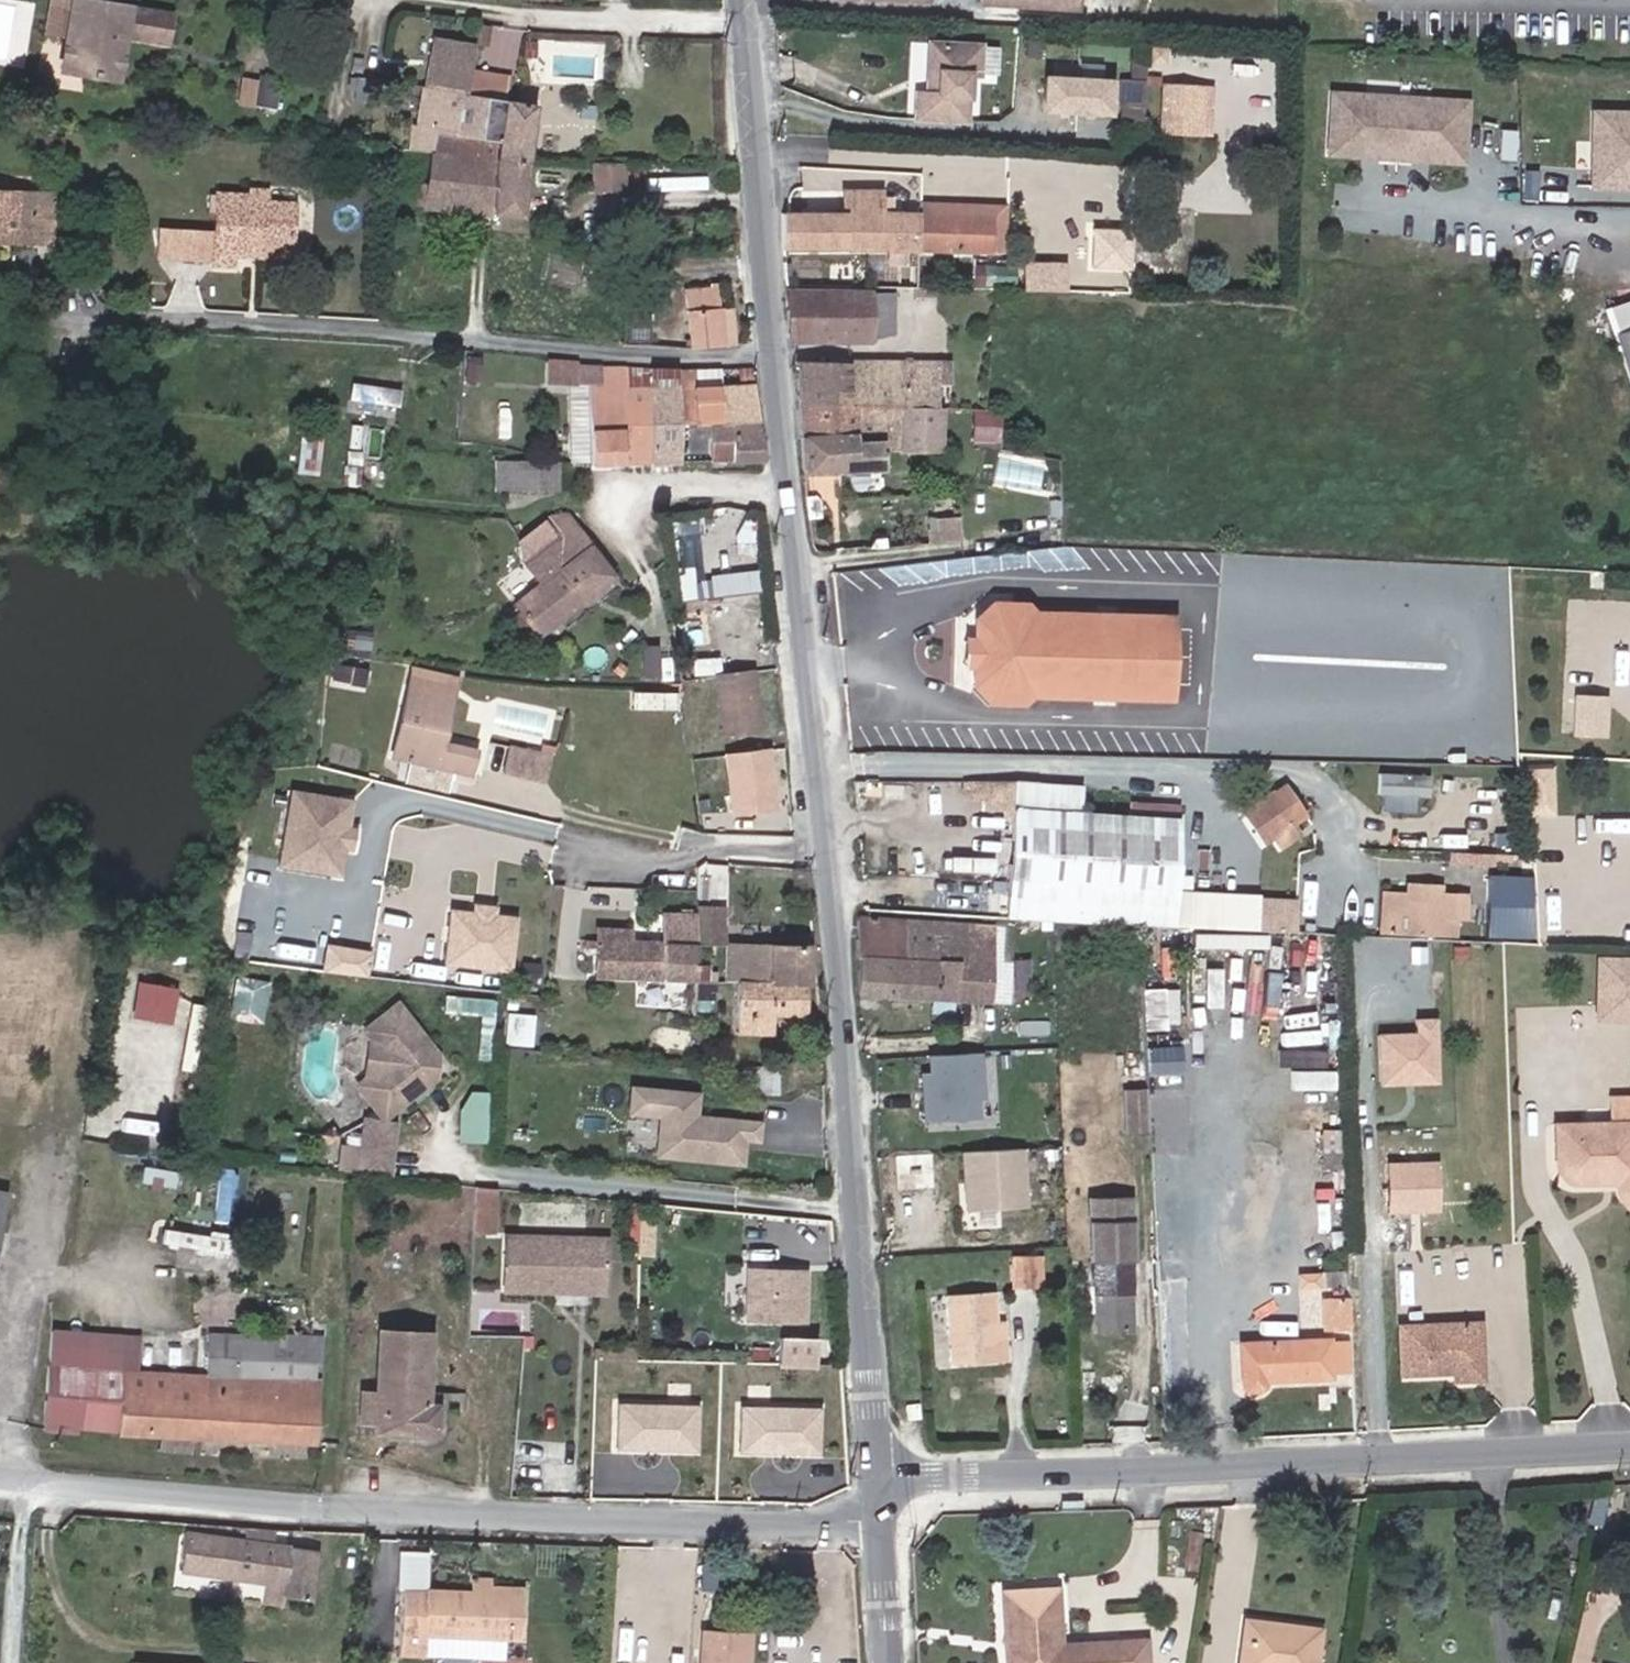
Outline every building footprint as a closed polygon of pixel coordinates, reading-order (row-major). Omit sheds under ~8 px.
[(71,0),(52,0),(45,33),(64,37),(71,0)] [(57,69),(112,80),(121,35),(161,43),(166,15),(95,1),(95,0),(71,0),(64,37),(57,69)] [(484,45),(486,29),(470,27),(469,43),(484,45)] [(965,122),(967,85),(968,71),(994,72),(995,43),(980,43),(980,38),(921,35),(918,81),(927,81),(926,89),(907,88),(904,119),(926,121),(965,122)] [(537,40),(527,39),(525,57),(535,58),(537,40)] [(465,73),(467,57),(426,51),(417,126),(408,125),(406,148),(431,151),(434,128),(459,131),(463,96),(465,73)] [(1136,76),(1138,58),(1124,57),(1124,76),(1136,76)] [(1110,69),(1045,66),(1042,113),(1107,115),(1110,69)] [(504,101),(507,79),(465,73),(463,96),(504,101)] [(244,75),(242,102),(278,105),(280,79),(244,75)] [(1133,105),(1136,76),(1124,76),(1113,75),(1113,104),(1123,105),(1133,105)] [(1208,86),(1163,85),(1162,137),(1208,138),(1208,86)] [(1395,159),(1398,98),(1331,94),(1328,143),(1378,146),(1377,158),(1395,159)] [(431,151),(524,162),(530,105),(504,101),(463,96),(459,131),(434,128),(431,151)] [(1463,151),(1466,101),(1398,98),(1395,159),(1413,160),(1413,148),(1463,151)] [(1132,122),(1133,105),(1123,105),(1123,122),(1132,122)] [(1629,187),(1629,114),(1593,113),(1591,186),(1629,187)] [(1378,146),(1328,143),(1328,155),(1377,158),(1378,146)] [(1462,163),(1463,151),(1413,148),(1413,160),(1462,163)] [(517,216),(524,162),(431,151),(428,177),(415,175),(411,202),(517,216)] [(619,188),(618,160),(587,161),(587,189),(619,188)] [(247,243),(259,243),(291,242),(292,193),(265,192),(265,178),(242,178),(242,186),(210,186),(208,266),(233,265),(234,254),(247,254),(247,243)] [(0,181),(0,236),(51,238),(53,183),(0,181)] [(837,211),(774,211),(777,246),(986,252),(987,210),(924,208),(876,207),(876,189),(837,188),(837,211)] [(1002,194),(924,191),(924,208),(987,210),(986,252),(1001,253),(1002,194)] [(1129,229),(1098,228),(1098,237),(1089,236),(1089,267),(1128,268),(1129,229)] [(1098,237),(1098,228),(1090,228),(1089,236),(1098,237)] [(259,254),(259,243),(247,243),(247,254),(259,254)] [(986,265),(969,265),(969,284),(985,285),(986,265)] [(687,284),(691,345),(714,345),(719,343),(717,309),(715,282),(687,284)] [(862,289),(779,285),(782,325),(788,324),(789,339),(863,338),(862,289)] [(882,333),(898,334),(901,291),(886,290),(882,333)] [(1612,334),(1629,386),(1629,301),(1604,310),(1612,334)] [(731,309),(717,309),(719,343),(734,339),(731,309)] [(576,361),(576,357),(534,353),(533,375),(543,376),(544,381),(558,383),(561,389),(584,390),(587,463),(622,463),(620,387),(619,363),(600,363),(576,361)] [(790,357),(793,400),(833,402),(875,403),(876,356),(790,357)] [(926,357),(876,356),(875,403),(895,403),(926,404),(926,357)] [(646,364),(619,363),(620,387),(647,387),(646,364)] [(676,461),(705,460),(705,419),(753,418),(749,382),(674,385),(676,461)] [(674,385),(647,387),(649,462),(676,461),(674,385)] [(647,387),(620,387),(622,463),(649,462),(647,387)] [(584,390),(561,389),(564,464),(587,463),(584,390)] [(833,402),(793,400),(798,471),(831,471),(833,402)] [(875,403),(833,402),(831,471),(877,470),(878,448),(894,448),(895,403),(875,403)] [(935,446),(935,404),(926,404),(895,403),(894,448),(935,446)] [(968,432),(993,433),(993,405),(968,405),(968,432)] [(705,419),(705,460),(757,459),(753,418),(705,419)] [(556,462),(538,461),(537,487),(554,488),(556,462)] [(515,604),(536,632),(610,577),(564,514),(546,518),(521,536),(522,558),(540,583),(515,604)] [(708,570),(708,592),(763,591),(763,569),(708,570)] [(1165,693),(1166,610),(1029,609),(1021,600),(988,600),(971,616),(970,682),(984,699),(1017,699),(1025,691),(1165,693)] [(709,645),(705,618),(683,622),(687,649),(709,645)] [(373,651),(375,635),(358,633),(357,650),(373,651)] [(769,730),(764,675),(726,678),(732,733),(769,730)] [(465,773),(471,750),(441,743),(451,696),(406,685),(388,754),(406,758),(448,769),(465,773)] [(1611,736),(1612,701),(1584,700),(1583,735),(1611,736)] [(554,755),(510,747),(505,775),(549,784),(554,755)] [(785,808),(779,751),(734,755),(739,813),(785,808)] [(441,796),(448,769),(406,758),(400,786),(441,796)] [(1382,808),(1419,810),(1420,795),(1434,796),(1436,772),(1384,769),(1382,808)] [(1563,794),(1563,771),(1540,772),(1540,794),(1563,794)] [(1165,921),(1172,816),(1079,810),(1080,780),(1007,777),(963,777),(963,784),(985,785),(985,804),(1011,805),(1005,914),(1165,921)] [(1279,778),(1266,788),(1288,820),(1301,810),(1279,778)] [(1288,820),(1266,788),(1236,809),(1261,846),(1270,840),(1277,848),(1298,834),(1288,820)] [(331,875),(343,799),(289,790),(277,866),(331,875)] [(351,850),(355,828),(347,827),(351,800),(343,799),(331,875),(339,876),(343,849),(351,850)] [(1493,869),(1491,936),(1537,937),(1538,870),(1493,869)] [(1438,932),(1461,932),(1462,895),(1409,893),(1410,885),(1385,884),(1383,929),(1398,930),(1404,930),(1438,932)] [(493,913),(494,905),(473,903),(472,911),(493,913)] [(510,969),(515,916),(493,913),(472,911),(450,909),(444,962),(510,969)] [(692,915),(691,943),(724,944),(725,909),(692,909),(692,915)] [(597,927),(597,941),(596,977),(690,979),(691,943),(692,915),(661,912),(660,942),(628,941),(628,927),(597,927)] [(985,923),(851,915),(850,987),(982,992),(985,923)] [(1016,925),(985,923),(982,992),(1013,993),(1016,925)] [(1404,930),(1404,941),(1438,941),(1438,932),(1404,930)] [(1257,969),(1283,971),(1285,937),(1260,935),(1257,969)] [(738,981),(801,982),(801,946),(726,944),(725,967),(738,967),(738,981)] [(1629,1018),(1629,952),(1599,951),(1597,1017),(1629,1018)] [(725,967),(725,980),(738,981),(738,967),(725,967)] [(266,1020),(275,979),(242,972),(233,1014),(266,1020)] [(140,979),(137,1017),(180,1021),(183,983),(140,979)] [(801,1015),(801,982),(738,981),(736,1031),(771,1033),(771,1014),(801,1015)] [(1148,985),(1147,1025),(1182,1026),(1183,986),(1148,985)] [(376,1038),(387,1052),(384,1069),(370,1080),(357,1090),(378,1117),(430,1078),(421,1068),(423,1059),(433,1051),(394,1003),(366,1025),(376,1038)] [(535,1042),(537,1012),(508,1010),(506,1040),(535,1042)] [(1431,1075),(1430,1026),(1408,1026),(1409,1034),(1373,1035),(1374,1076),(1431,1075)] [(387,1052),(376,1038),(370,1080),(384,1069),(387,1052)] [(937,1049),(937,1070),(926,1070),(926,1118),(992,1117),(991,1049),(937,1049)] [(430,1078),(433,1051),(423,1059),(421,1068),(430,1078)] [(664,1115),(661,1156),(751,1163),(753,1137),(766,1138),(768,1116),(704,1111),(706,1087),(634,1082),(632,1113),(664,1115)] [(1143,1128),(1140,1086),(1118,1087),(1120,1129),(1143,1128)] [(466,1088),(466,1139),(494,1139),(494,1088),(466,1088)] [(339,1124),(334,1169),(378,1173),(383,1128),(339,1124)] [(325,1137),(318,1127),(308,1133),(315,1143),(325,1137)] [(1562,1130),(1563,1169),(1563,1170),(1563,1172),(1564,1173),(1565,1175),(1566,1176),(1568,1177),(1569,1178),(1572,1179),(1574,1179),(1606,1178),(1607,1178),(1607,1179),(1608,1178),(1608,1179),(1609,1179),(1609,1180),(1610,1180),(1610,1181),(1610,1182),(1610,1183),(1610,1184),(1610,1189),(1610,1192),(1610,1193),(1611,1194),(1611,1195),(1612,1196),(1613,1197),(1614,1198),(1615,1198),(1616,1198),(1629,1198),(1629,1128),(1562,1130)] [(1610,1189),(1610,1184),(1610,1183),(1610,1182),(1610,1181),(1610,1180),(1609,1180),(1609,1179),(1608,1179),(1608,1178),(1607,1179),(1607,1178),(1606,1178),(1574,1179),(1572,1179),(1569,1178),(1568,1177),(1566,1176),(1565,1175),(1564,1173),(1563,1172),(1563,1170),(1563,1169),(1562,1130),(1551,1130),(1552,1177),(1554,1183),(1558,1186),(1560,1188),(1565,1190),(1610,1189)] [(1432,1176),(1430,1140),(1384,1142),(1386,1186),(1408,1185),(1408,1177),(1432,1176)] [(968,1146),(967,1205),(1032,1206),(1033,1147),(968,1146)] [(1432,1184),(1432,1176),(1408,1177),(1408,1185),(1432,1184)] [(476,1229),(498,1231),(502,1186),(480,1184),(476,1229)] [(1629,1198),(1616,1198),(1615,1198),(1614,1198),(1613,1197),(1612,1196),(1611,1195),(1611,1194),(1610,1193),(1611,1201),(1616,1204),(1629,1204),(1629,1198)] [(1092,1328),(1128,1327),(1126,1283),(1128,1283),(1127,1257),(1125,1195),(1088,1196),(1092,1328)] [(566,1284),(568,1263),(586,1265),(584,1285),(584,1289),(607,1291),(612,1238),(510,1229),(505,1282),(532,1285),(532,1280),(566,1284)] [(1035,1277),(1034,1245),(1006,1246),(1008,1279),(1035,1277)] [(584,1285),(586,1265),(568,1263),(566,1284),(584,1285)] [(796,1323),(799,1272),(763,1269),(759,1320),(796,1323)] [(736,1270),(736,1295),(750,1295),(750,1270),(736,1270)] [(1346,1288),(1346,1271),(1317,1272),(1318,1289),(1346,1288)] [(1295,1290),(1318,1289),(1317,1272),(1293,1274),(1295,1290)] [(989,1357),(987,1316),(986,1289),(941,1291),(945,1360),(989,1357)] [(1348,1323),(1347,1290),(1325,1291),(1326,1324),(1348,1323)] [(430,1312),(380,1310),(377,1393),(360,1392),(360,1421),(373,1422),(373,1431),(430,1433),(435,1427),(436,1422),(436,1417),(434,1413),(430,1410),(426,1409),(430,1312)] [(997,1316),(987,1316),(989,1357),(1000,1356),(997,1316)] [(1476,1319),(1396,1322),(1398,1371),(1446,1369),(1447,1378),(1477,1377),(1476,1319)] [(208,1367),(190,1366),(189,1366),(103,1361),(102,1361),(43,1357),(39,1427),(73,1429),(74,1420),(309,1434),(312,1372),(306,1372),(308,1349),(315,1349),(317,1329),(301,1328),(300,1340),(210,1335),(208,1367)] [(103,1361),(189,1366),(191,1334),(104,1329),(102,1361),(103,1361)] [(786,1362),(826,1365),(829,1335),(788,1332),(786,1362)] [(1325,1372),(1323,1334),(1234,1339),(1236,1380),(1245,1387),(1254,1386),(1261,1376),(1325,1372)] [(703,1402),(619,1400),(617,1449),(702,1452),(703,1402)] [(826,1406),(742,1403),(740,1453),(825,1455),(826,1406)] [(250,1542),(187,1532),(181,1571),(263,1584),(259,1603),(276,1605),(279,1592),(306,1597),(313,1552),(283,1547),(284,1530),(252,1526),(250,1542)] [(470,1573),(469,1590),(522,1593),(521,1582),(492,1580),(491,1574),(470,1573)] [(522,1593),(469,1590),(402,1587),(399,1648),(424,1648),(426,1630),(519,1632),(522,1593)] [(1058,1587),(1004,1589),(1007,1662),(1118,1662),(1115,1630),(1062,1635),(1058,1587)] [(1259,1626),(1286,1630),(1287,1621),(1250,1615),(1241,1662),(1253,1662),(1259,1626)] [(1327,1627),(1287,1621),(1286,1630),(1259,1626),(1253,1662),(1320,1662),(1327,1627)] [(747,1632),(702,1629),(700,1662),(746,1662),(747,1632)]
